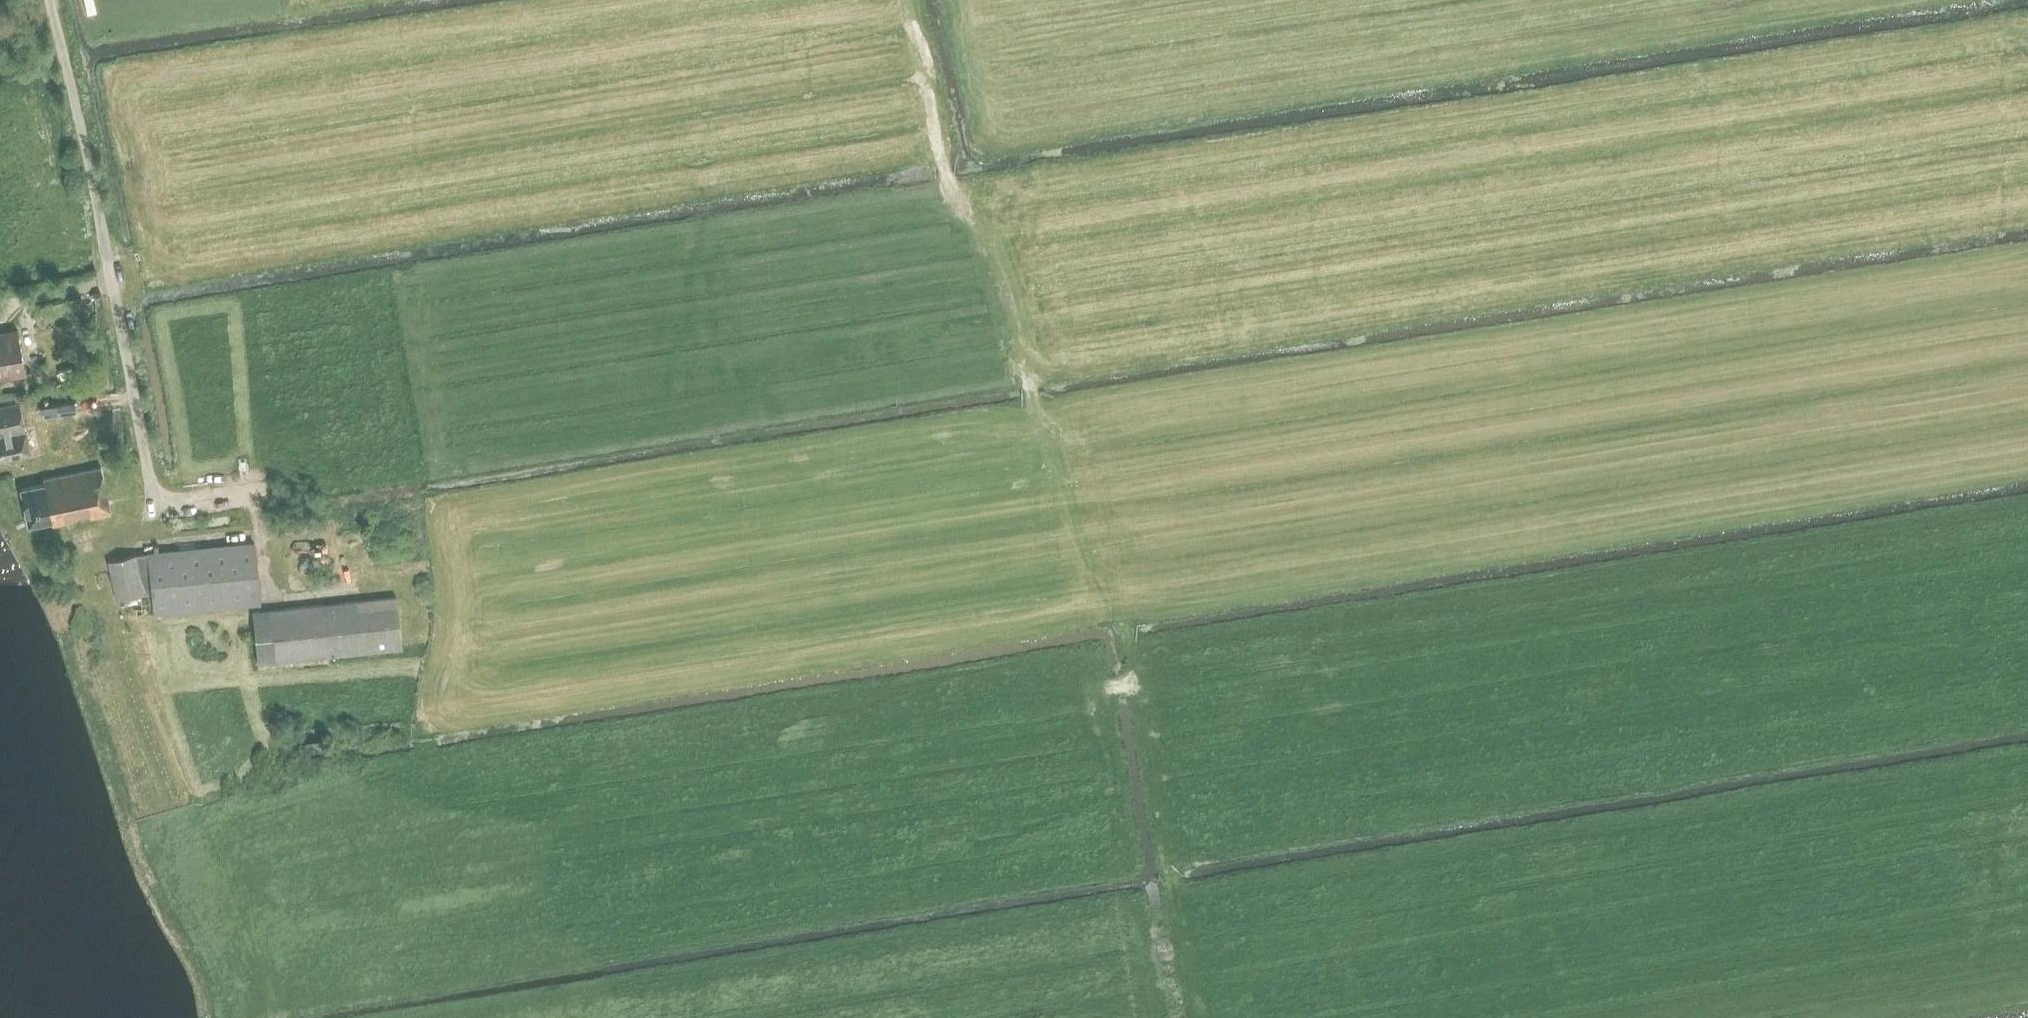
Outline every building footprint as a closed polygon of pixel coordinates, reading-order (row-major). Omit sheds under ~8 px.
[(17,330),(0,332),(0,378),(25,374),(17,330)] [(20,403),(0,407),(0,460),(30,454),(20,403)] [(110,513),(101,468),(42,480),(43,485),(21,489),(28,525),(51,521),(52,525),(73,521),(72,517),(89,513),(89,518),(110,513)] [(254,544),(138,556),(111,561),(119,601),(146,595),(157,594),(159,614),(260,604),(254,544)] [(258,664),(401,649),(396,597),(252,612),(258,664)]
